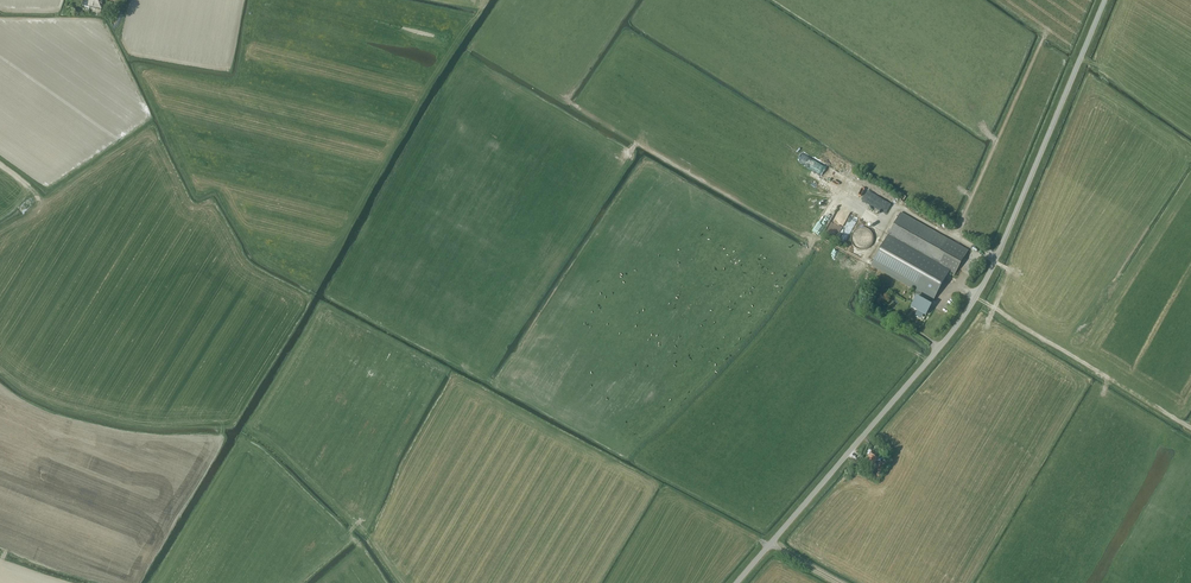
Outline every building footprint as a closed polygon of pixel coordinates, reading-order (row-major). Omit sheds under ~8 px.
[(103,0),(83,0),(82,6),(89,7),(89,8),(101,11),(103,0)] [(812,159),(808,169),(825,176),(829,166),(812,159)] [(839,207),(829,228),(838,228),(838,229),(837,230),(830,230),(830,234),(844,241),(847,241),(858,219),(852,216),(850,216),(847,222),(848,217),(843,216),(843,211),(845,211),(846,208),(839,207)] [(931,299),(934,300),(948,274),(953,277),(968,250),(901,213),(871,265),(917,291),(926,296),(931,299)] [(858,231),(858,236),(857,236),(857,246),(870,245),(869,240),(870,240),(870,231),(858,231)] [(911,307),(917,311),(924,314),(926,316),(927,314),(928,314),(930,310),(929,309),(931,306),(928,304),(923,301),(926,296),(917,291),(914,297),(916,298),(911,307)] [(877,453),(884,457),(886,453),(880,449),(877,453)] [(882,457),(879,455),(871,451),(869,455),(868,457),(866,460),(877,465),(878,462),(880,460),(881,458),(882,457)] [(885,466),(889,459),(885,457),(881,463),(879,462),(871,476),(878,480),(885,466)]
